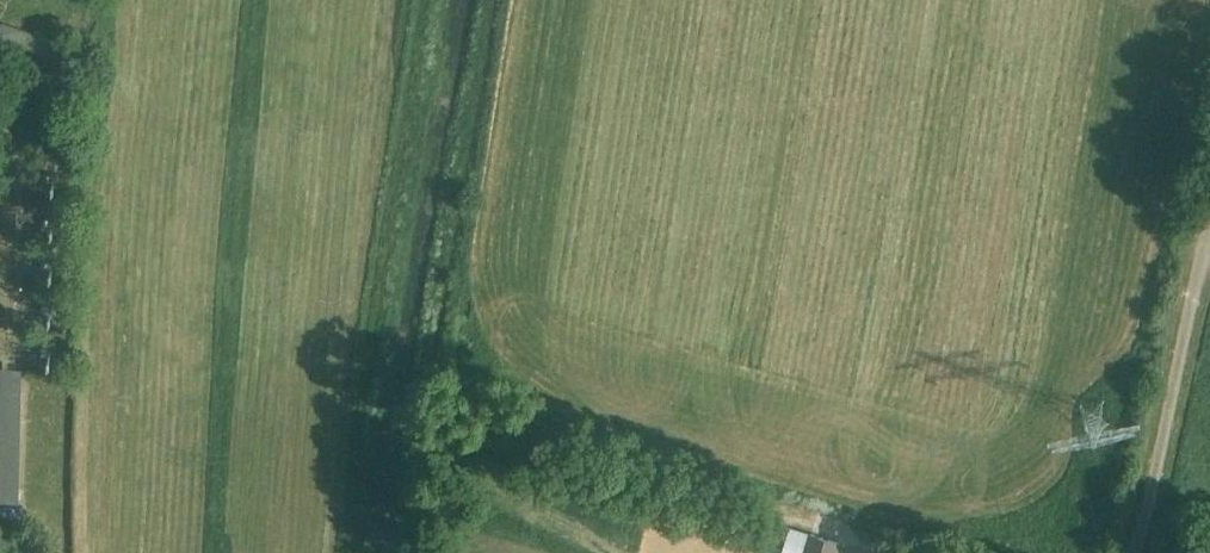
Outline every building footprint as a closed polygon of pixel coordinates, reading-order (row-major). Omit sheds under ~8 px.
[(0,371),(0,502),(18,503),(22,371),(0,371)] [(817,536),(813,535),(806,552),(837,552),(840,543),(817,536)]
